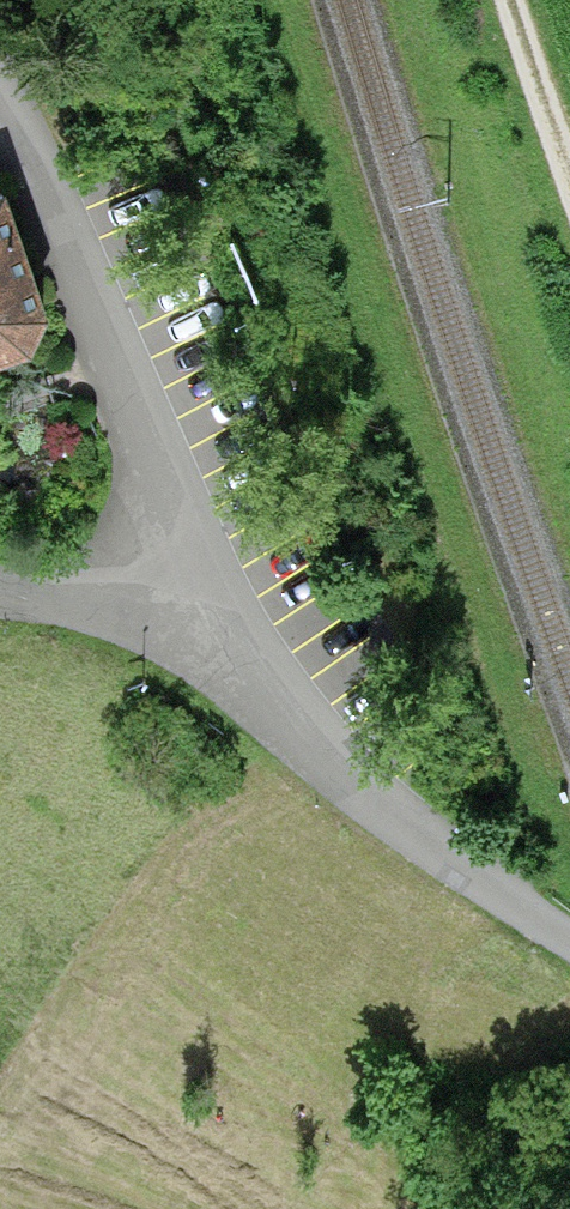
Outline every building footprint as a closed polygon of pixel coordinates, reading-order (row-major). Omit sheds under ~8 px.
[(6,195),(0,197),(0,374),(59,354),(6,195)]
